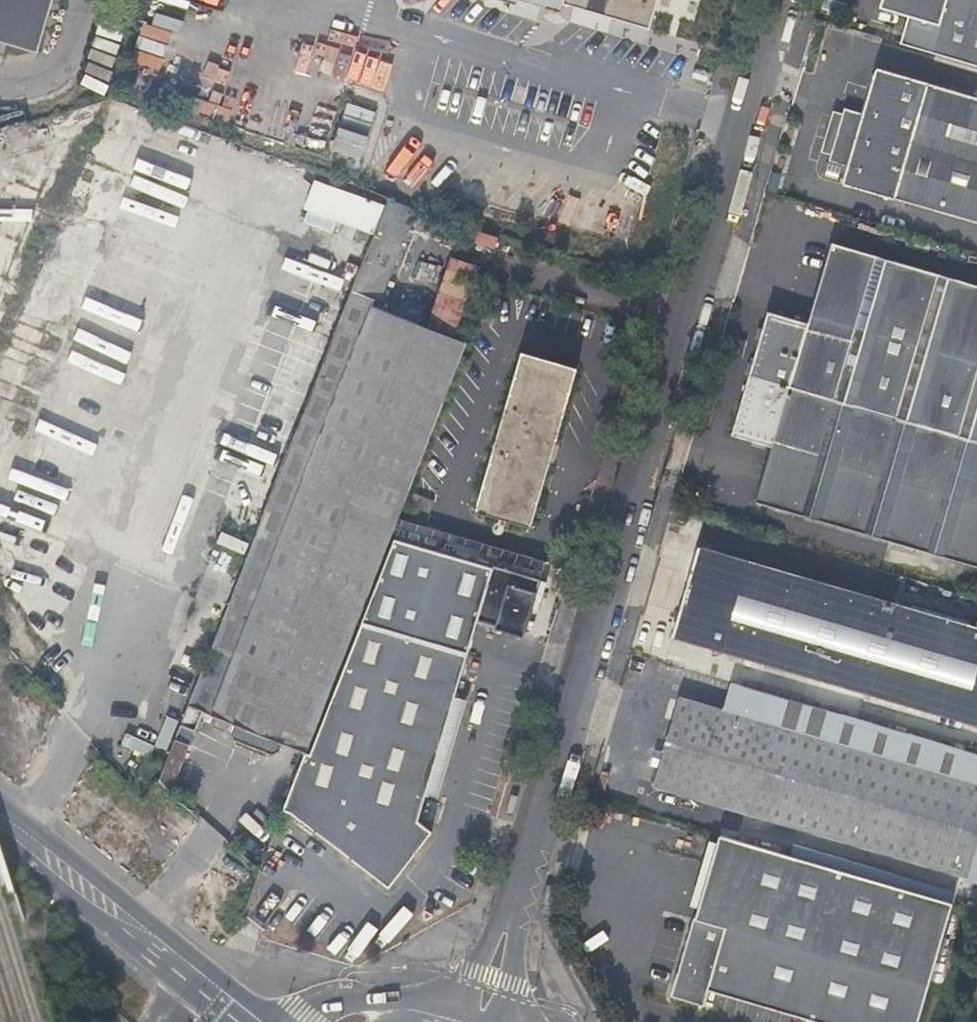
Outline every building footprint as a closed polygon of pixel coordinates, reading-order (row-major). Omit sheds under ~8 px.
[(36,51),(51,0),(0,0),(0,41),(36,51)] [(559,12),(562,3),(563,3),(646,27),(646,29),(648,29),(656,0),(518,0),(559,12)] [(900,43),(976,65),(976,0),(881,0),(880,4),(909,13),(900,43)] [(318,70),(326,43),(297,33),(289,61),(318,70)] [(243,73),(219,62),(206,88),(231,99),(243,73)] [(827,166),(825,171),(846,177),(844,184),(976,223),(976,99),(878,71),(869,101),(873,103),(866,127),(842,121),(840,125),(827,166)] [(337,125),(332,123),(323,150),(357,162),(374,112),(344,102),(337,125)] [(817,164),(827,166),(840,125),(829,123),(817,164)] [(388,196),(346,181),(333,219),(344,223),(338,236),(327,232),(302,298),(310,301),(222,522),(228,524),(201,589),(230,600),(336,328),(348,299),(350,292),(388,196)] [(417,206),(388,196),(350,292),(375,301),(380,302),(417,206)] [(467,229),(463,241),(489,249),(492,237),(467,229)] [(749,376),(976,442),(976,287),(833,244),(808,324),(768,313),(749,376)] [(375,301),(350,292),(348,299),(372,308),(375,301)] [(348,299),(336,328),(454,373),(466,344),(372,308),(348,299)] [(336,328),(230,600),(181,725),(195,730),(202,712),(235,725),(231,734),(234,740),(275,758),(282,753),(286,745),(304,752),(454,373),(336,328)] [(574,368),(527,355),(523,353),(473,508),(479,510),(478,514),(485,516),(486,512),(527,524),(574,368)] [(749,376),(730,436),(771,449),(755,501),(976,566),(976,442),(749,376)] [(698,546),(671,635),(976,725),(976,628),(698,546)] [(914,568),(917,552),(888,547),(885,562),(914,568)] [(313,756),(304,752),(283,806),(292,809),(334,846),(372,873),(400,870),(432,830),(419,818),(427,792),(457,696),(470,653),(367,623),(313,756)] [(468,700),(457,696),(427,792),(440,796),(468,700)] [(678,699),(654,786),(963,876),(976,823),(976,786),(678,699)] [(175,740),(160,777),(171,791),(189,747),(175,740)] [(719,836),(694,919),(692,919),(670,996),(704,1006),(709,990),(819,1021),(918,1021),(952,903),(719,836)] [(400,870),(372,873),(388,886),(400,870)]
